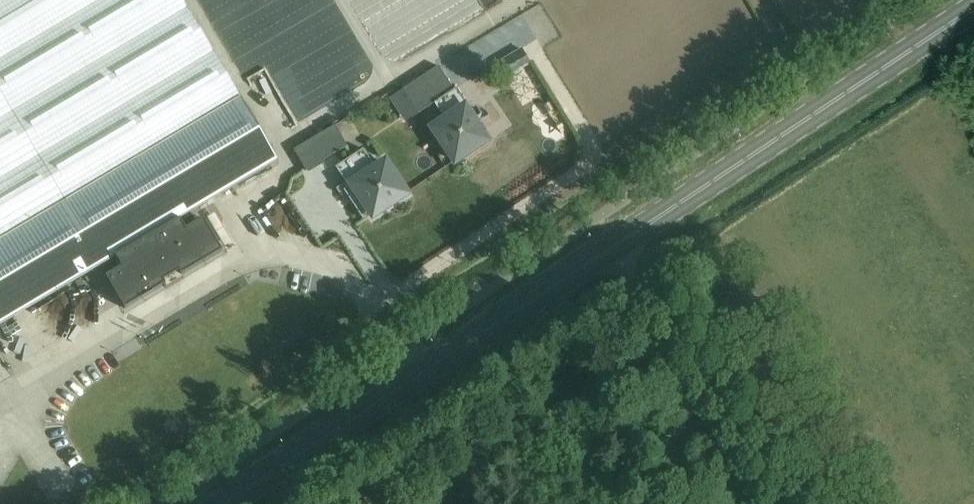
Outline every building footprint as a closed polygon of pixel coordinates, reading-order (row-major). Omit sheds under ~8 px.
[(183,0),(0,0),(0,240),(240,97),(183,0)] [(436,103),(455,90),(454,89),(438,65),(403,89),(419,112),(435,102),(436,103)] [(240,97),(0,240),(0,325),(103,264),(190,213),(278,160),(240,97)] [(486,140),(464,108),(434,128),(455,161),(486,140)] [(347,145),(335,125),(294,150),(308,173),(325,163),(323,160),(347,145)] [(385,163),(353,184),(373,215),(406,193),(385,163)] [(196,223),(190,213),(103,264),(109,274),(106,276),(125,308),(166,284),(164,281),(179,271),(181,275),(222,251),(203,219),(196,223)]
